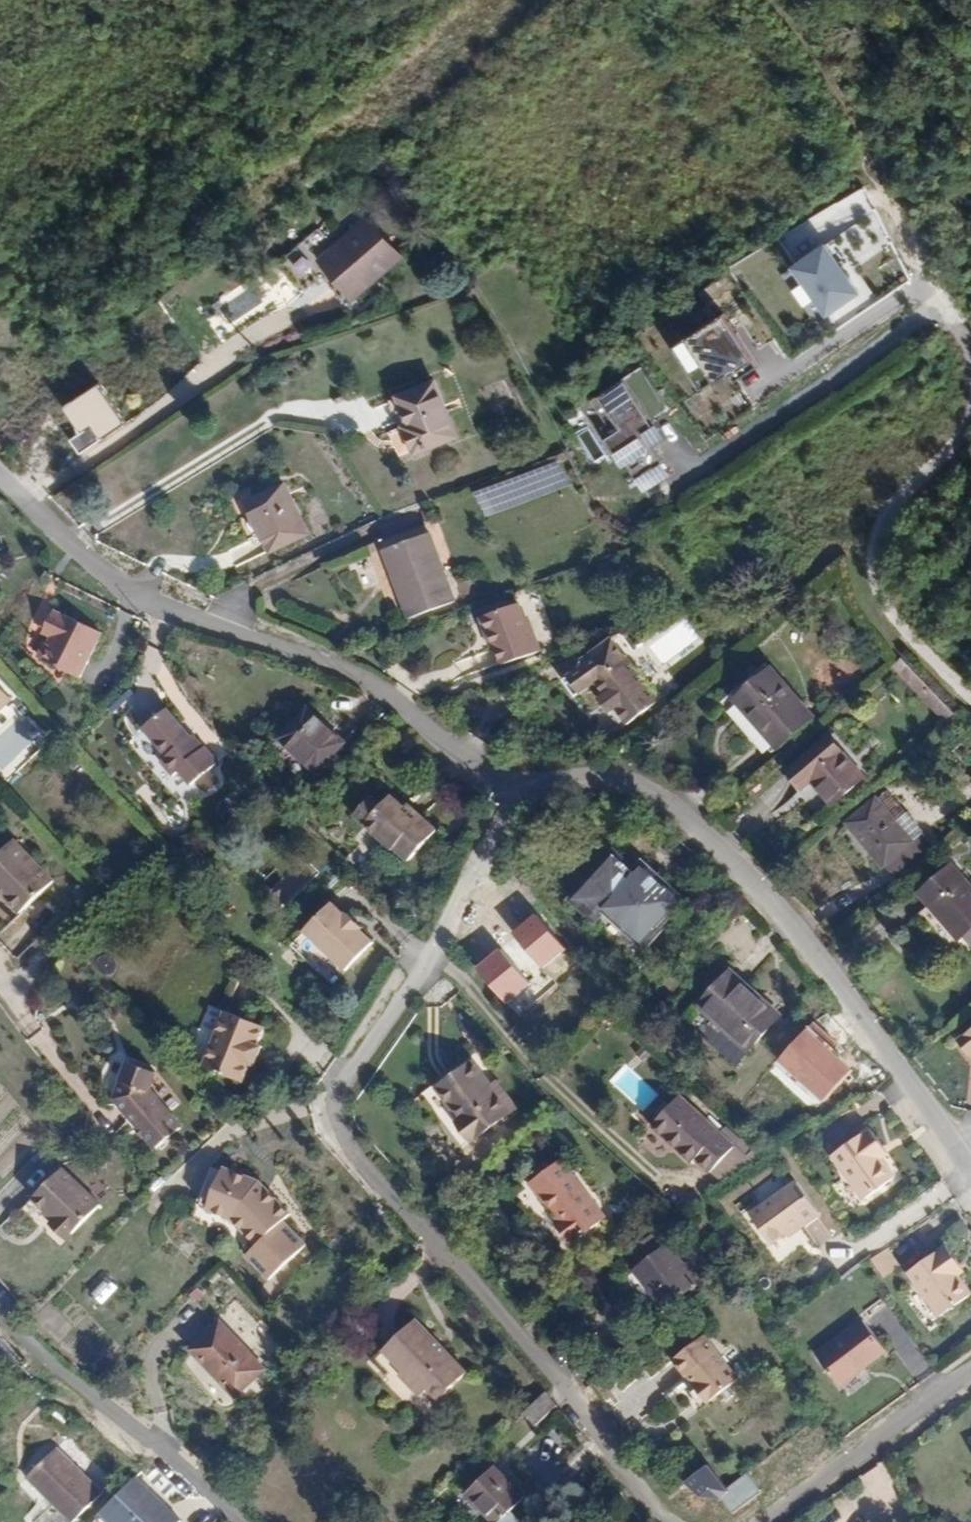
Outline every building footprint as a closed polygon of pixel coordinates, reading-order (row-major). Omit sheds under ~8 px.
[(866,192),(776,232),(801,287),(796,289),(810,322),(859,301),(831,239),(858,227),(868,250),(888,241),(866,192)] [(313,245),(279,271),(298,295),(319,279),(326,288),(333,283),(348,301),(398,261),(366,221),(322,257),(313,245)] [(275,266),(279,271),(313,245),(309,239),(275,266)] [(333,283),(326,288),(341,307),(348,301),(333,283)] [(694,389),(750,365),(729,318),(674,342),(694,389)] [(586,401),(630,498),(668,480),(658,459),(665,456),(630,380),(586,401)] [(410,419),(449,404),(440,383),(403,398),(410,419)] [(460,435),(449,404),(410,419),(413,426),(409,428),(419,454),(460,435)] [(577,434),(593,458),(604,451),(588,427),(577,434)] [(559,460),(474,492),(483,517),(568,485),(559,460)] [(274,496),(224,520),(245,566),(297,541),(274,496)] [(368,563),(413,541),(408,532),(364,554),(368,563)] [(368,563),(402,627),(445,604),(413,541),(368,563)] [(95,631),(46,607),(38,626),(49,632),(37,658),(73,675),(95,631)] [(515,615),(477,629),(490,660),(493,658),(500,672),(537,656),(531,643),(528,644),(515,615)] [(656,699),(624,656),(592,681),(602,694),(612,707),(623,722),(656,699)] [(768,667),(735,697),(777,746),(810,716),(768,667)] [(11,697),(0,685),(0,708),(11,697)] [(596,698),(606,712),(612,707),(602,694),(596,698)] [(11,763),(40,733),(10,704),(0,714),(0,753),(11,763)] [(340,744),(300,709),(276,738),(315,772),(340,744)] [(191,750),(152,711),(132,731),(164,766),(160,770),(176,787),(180,783),(183,786),(208,761),(195,746),(191,750)] [(816,782),(848,752),(831,732),(789,770),(803,787),(813,779),(816,782)] [(866,773),(848,752),(816,782),(833,801),(866,773)] [(864,833),(902,801),(891,789),(853,821),(864,833)] [(380,805),(369,794),(352,813),(389,848),(391,847),(407,861),(435,829),(407,803),(404,806),(390,794),(380,805)] [(908,807),(902,801),(864,833),(876,848),(906,823),(900,815),(908,807)] [(916,816),(908,807),(900,815),(906,823),(916,816)] [(924,826),(916,816),(906,823),(916,834),(924,826)] [(906,823),(876,848),(888,861),(927,829),(924,826),(916,834),(906,823)] [(934,837),(927,829),(888,861),(896,871),(934,837)] [(0,848),(0,884),(21,908),(50,880),(12,837),(0,848)] [(584,887),(644,944),(679,906),(638,868),(631,876),(610,858),(584,887)] [(935,895),(966,869),(959,860),(927,884),(935,895)] [(966,869),(935,895),(956,922),(970,910),(970,875),(966,869)] [(0,884),(0,894),(16,912),(21,908),(0,884)] [(638,950),(644,944),(584,887),(568,905),(591,926),(599,916),(638,950)] [(956,922),(963,930),(968,927),(970,932),(970,910),(956,922)] [(362,935),(350,923),(322,951),(364,992),(391,964),(378,950),(380,948),(364,932),(362,935)] [(739,1053),(772,1016),(726,973),(692,1008),(739,1053)] [(205,1065),(231,1010),(215,1002),(189,1057),(205,1065)] [(268,1028),(231,1010),(205,1065),(242,1082),(251,1063),(256,1066),(264,1049),(259,1046),(268,1028)] [(960,1034),(970,1048),(970,1026),(960,1034)] [(131,1059),(120,1084),(167,1135),(181,1123),(149,1086),(156,1069),(131,1059)] [(472,1067),(447,1088),(461,1101),(448,1114),(475,1146),(515,1110),(503,1097),(500,1100),(490,1089),(472,1067)] [(167,1135),(120,1084),(116,1095),(156,1144),(167,1135)] [(494,1086),(490,1089),(500,1100),(503,1097),(494,1086)] [(461,1101),(447,1088),(435,1098),(448,1114),(461,1101)] [(728,1145),(672,1095),(646,1124),(687,1161),(691,1157),(706,1171),(728,1145)] [(875,1151),(883,1146),(869,1127),(831,1155),(863,1199),(894,1178),(881,1159),(875,1151)] [(888,1153),(883,1146),(875,1151),(881,1159),(888,1153)] [(249,1247),(242,1253),(271,1286),(314,1247),(236,1159),(200,1192),(249,1247)] [(575,1244),(605,1221),(562,1163),(531,1186),(553,1215),(557,1213),(562,1222),(555,1227),(567,1245),(572,1241),(575,1244)] [(96,1208),(58,1169),(31,1196),(53,1219),(49,1223),(64,1239),(96,1208)] [(797,1222),(800,1225),(820,1210),(796,1179),(751,1214),(772,1242),(786,1231),(797,1222)] [(788,1235),(800,1225),(797,1222),(786,1231),(788,1235)] [(960,1273),(954,1265),(960,1260),(947,1242),(907,1270),(937,1314),(970,1291),(970,1290),(960,1273)] [(650,1287),(681,1261),(668,1247),(637,1273),(650,1287)] [(954,1265),(960,1273),(966,1269),(960,1260),(954,1265)] [(695,1277),(681,1261),(650,1287),(663,1303),(695,1277)] [(100,1304),(118,1287),(106,1276),(89,1293),(100,1304)] [(695,1277),(663,1303),(669,1309),(699,1282),(695,1277)] [(897,1348),(874,1317),(829,1351),(852,1383),(897,1348)] [(467,1369),(417,1318),(383,1350),(402,1370),(399,1373),(420,1395),(439,1375),(450,1386),(467,1369)] [(264,1370),(218,1324),(191,1350),(236,1397),(264,1370)] [(714,1330),(684,1356),(698,1373),(703,1369),(713,1381),(708,1386),(719,1399),(750,1373),(714,1330)] [(549,1389),(525,1412),(537,1424),(560,1402),(549,1389)] [(528,1439),(523,1477),(556,1482),(562,1445),(528,1439)] [(48,1455),(22,1488),(62,1521),(76,1521),(99,1495),(48,1455)] [(495,1521),(501,1521),(525,1498),(494,1468),(468,1495),(495,1521)] [(732,1509),(761,1496),(752,1476),(724,1489),(732,1509)] [(105,1511),(117,1521),(174,1521),(179,1516),(139,1477),(105,1511)]
